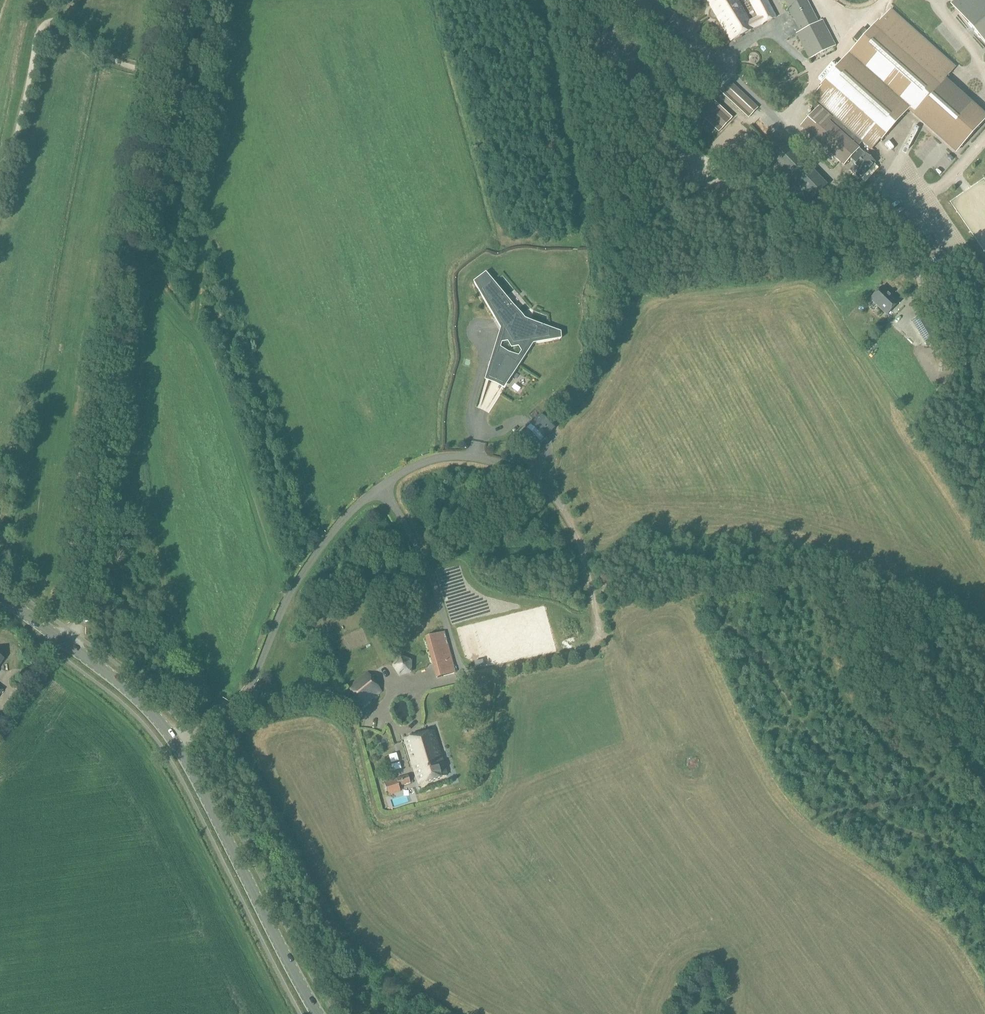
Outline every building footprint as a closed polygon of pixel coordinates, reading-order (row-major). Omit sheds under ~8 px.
[(738,0),(708,0),(730,41),(775,17),(765,0),(753,0),(751,1),(759,16),(750,21),(738,0)] [(806,0),(784,0),(800,32),(797,34),(810,59),(835,46),(822,21),(818,23),(806,0)] [(948,5),(984,44),(984,0),(954,0),(948,5)] [(861,181),(872,166),(875,165),(858,149),(859,148),(850,139),(855,133),(870,146),(907,104),(961,150),(984,122),(984,115),(942,78),(951,68),(889,14),(816,99),(822,104),(802,127),(844,165),(849,159),(856,166),(850,173),(861,181)] [(749,36),(737,42),(741,49),(752,43),(749,36)] [(749,118),(758,108),(728,79),(719,90),(749,118)] [(720,133),(733,119),(712,99),(699,113),(720,133)] [(807,208),(828,190),(775,132),(753,153),(807,208)] [(913,239),(925,230),(920,224),(909,233),(913,239)] [(932,240),(919,247),(921,251),(935,244),(932,240)] [(473,282),(501,329),(484,380),(503,389),(534,344),(561,339),(561,332),(525,319),(486,272),(473,282)] [(887,315),(899,303),(883,287),(871,299),(887,315)] [(939,334),(926,312),(912,320),(925,342),(939,334)] [(518,436),(533,451),(555,428),(541,414),(518,436)] [(436,678),(456,673),(445,630),(425,635),(436,678)] [(400,656),(392,666),(399,677),(412,674),(412,660),(400,656)] [(362,705),(380,691),(368,674),(349,688),(362,705)] [(381,745),(389,742),(385,730),(377,732),(381,745)] [(447,776),(433,732),(405,741),(416,775),(417,775),(419,784),(447,776)] [(396,755),(385,758),(388,768),(399,766),(396,755)] [(388,795),(400,791),(398,786),(409,782),(407,776),(384,784),(388,795)]
